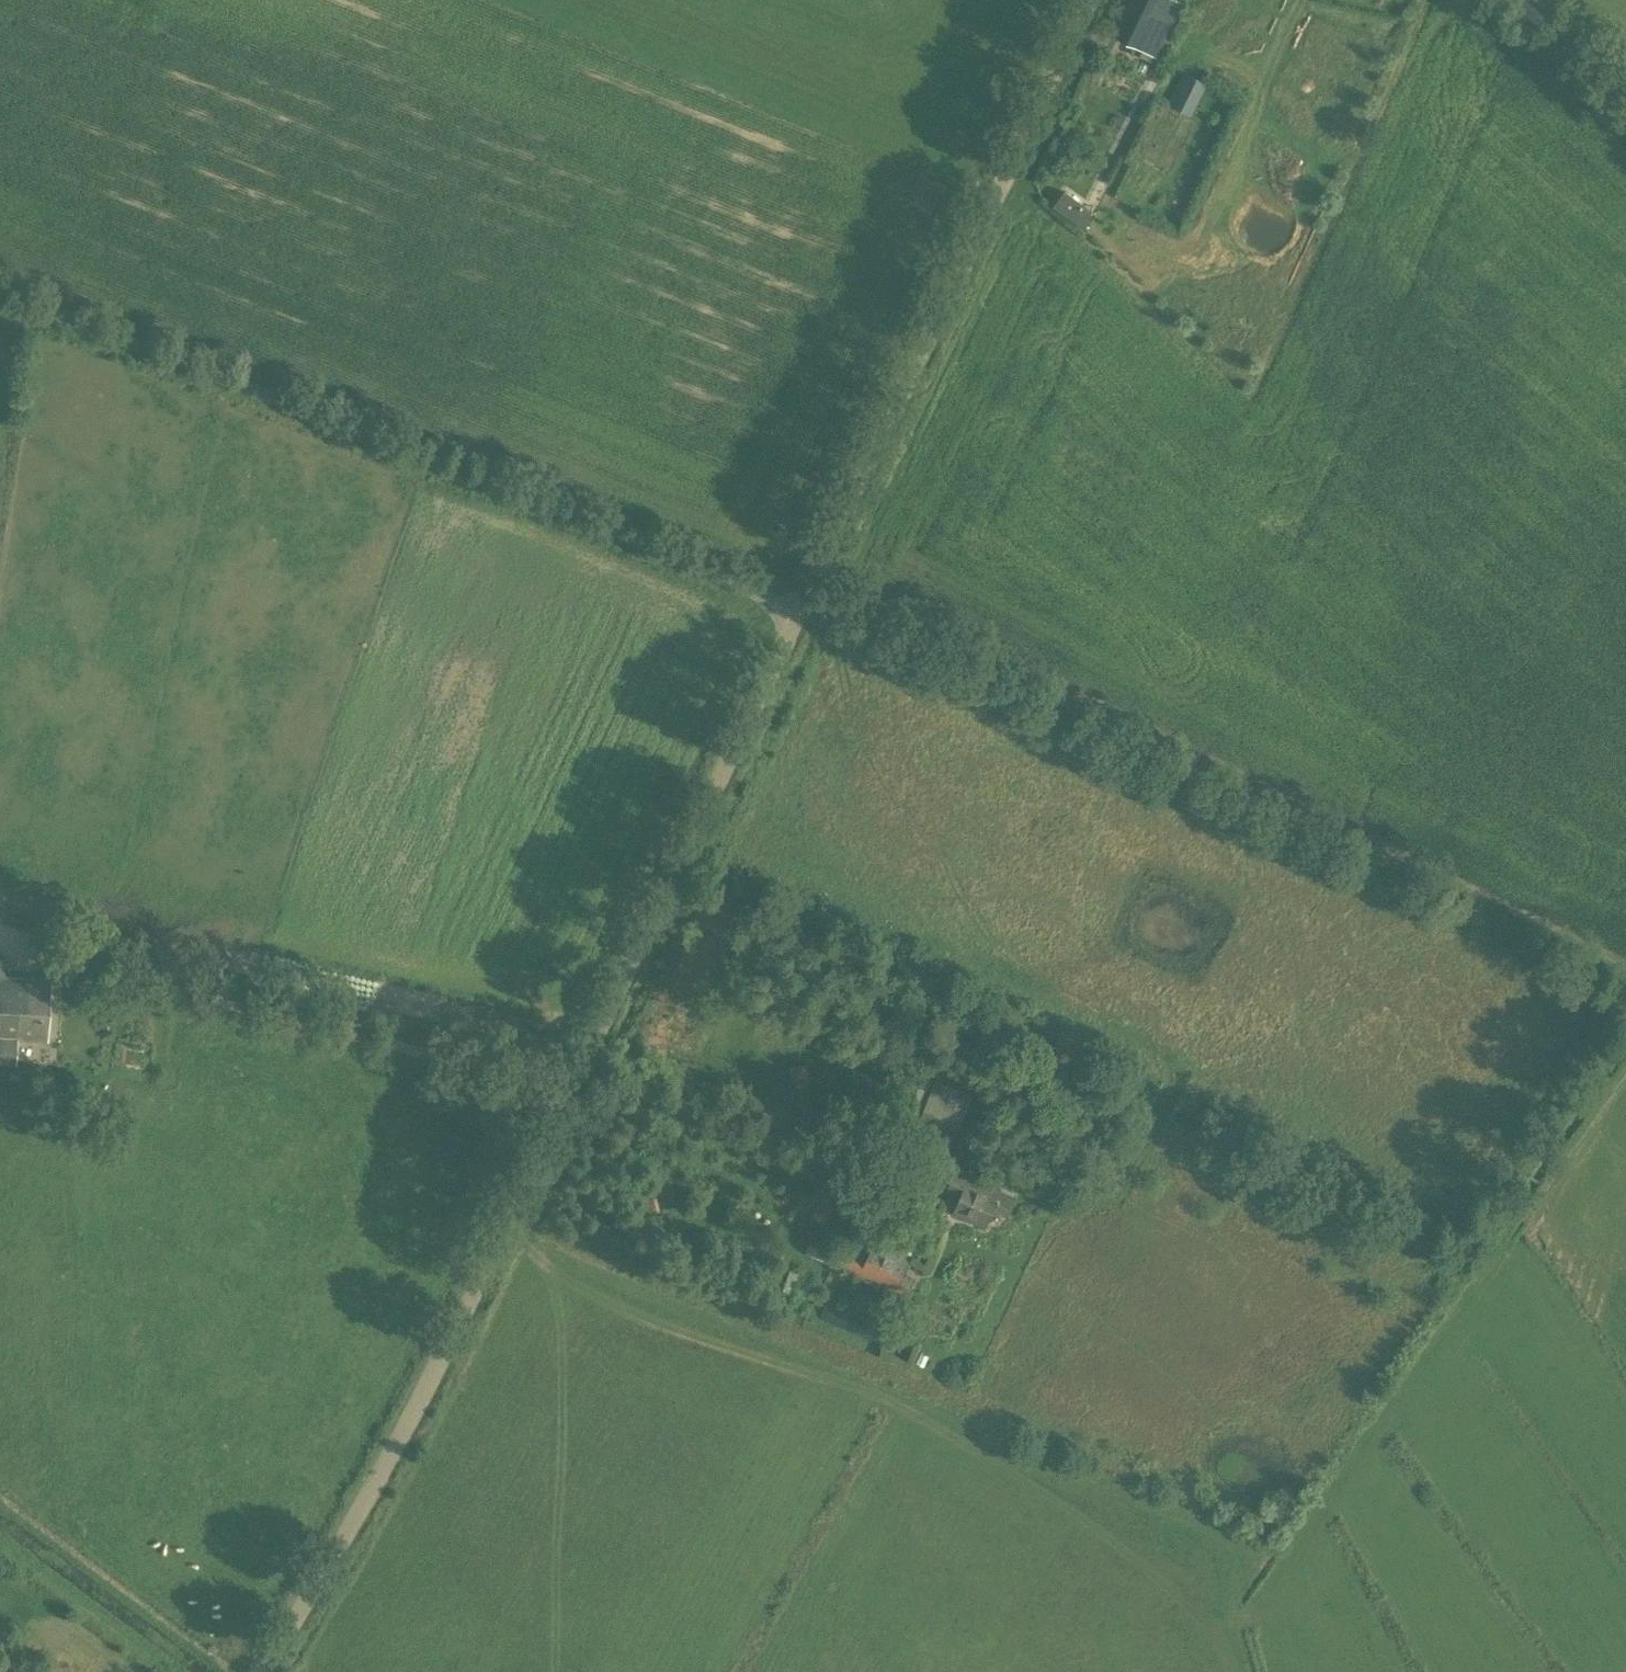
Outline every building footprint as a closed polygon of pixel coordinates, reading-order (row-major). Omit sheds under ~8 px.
[(1120,31),(1162,51),(1182,1),(1180,0),(1134,0),(1120,31)] [(1167,102),(1192,114),(1207,82),(1182,71),(1167,102)] [(1065,190),(1054,205),(1083,226),(1094,211),(1065,190)] [(14,1065),(15,1040),(46,1041),(49,980),(5,978),(5,958),(0,958),(0,1064),(14,1065)] [(925,1075),(910,1114),(958,1133),(973,1094),(925,1075)] [(954,1214),(984,1227),(993,1208),(1002,1212),(1000,1214),(1007,1217),(1015,1199),(955,1173),(948,1188),(963,1195),(954,1214)] [(846,1246),(843,1251),(813,1236),(806,1251),(905,1297),(914,1278),(904,1274),(913,1256),(877,1239),(869,1257),(846,1246)]
